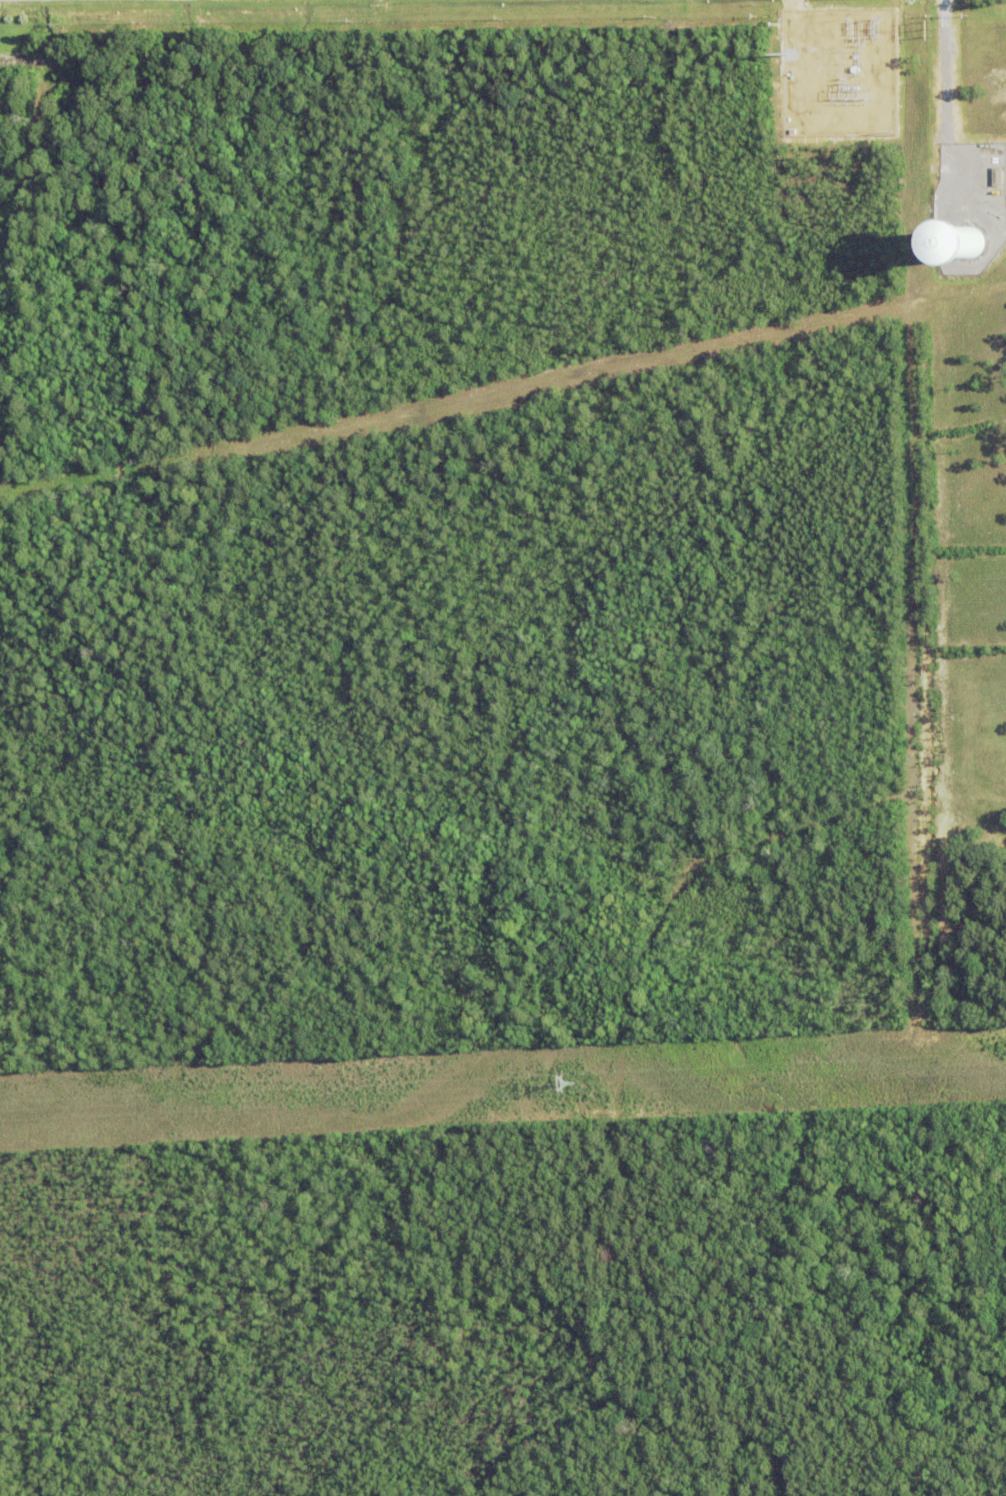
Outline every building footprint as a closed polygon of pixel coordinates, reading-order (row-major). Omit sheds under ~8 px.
[(952,261),(993,261),(993,220),(952,219),(952,261)]
